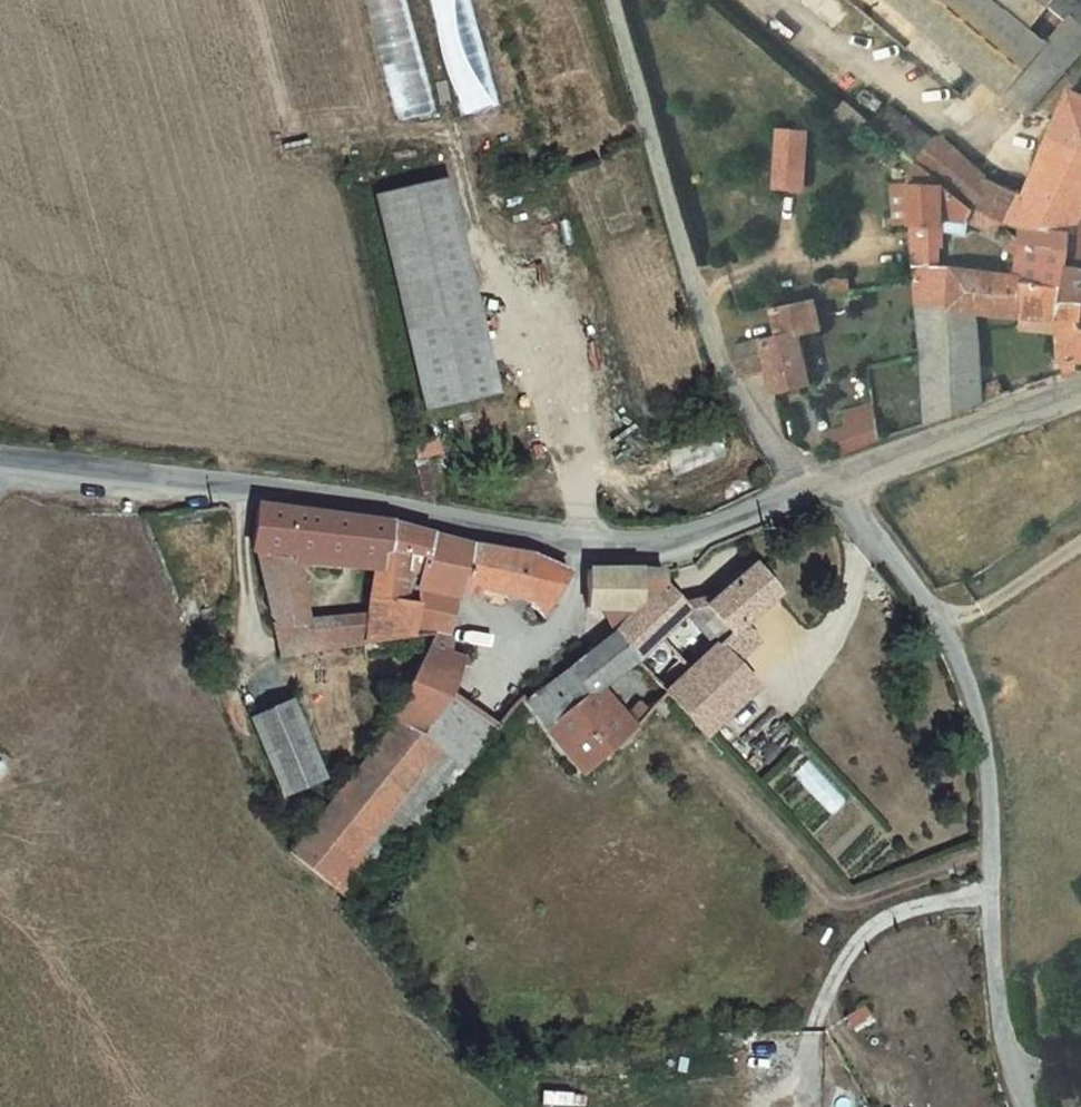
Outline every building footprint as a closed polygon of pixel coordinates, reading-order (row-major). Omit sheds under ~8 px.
[(1042,33),(1027,20),(1005,0),(893,0),(995,89),(1042,33)] [(1027,20),(1045,0),(1005,0),(1027,20)] [(1062,8),(1042,33),(995,89),(1020,109),(1080,36),(1080,23),(1062,8)] [(1031,167),(1080,192),(1080,93),(1069,88),(1031,167)] [(868,124),(841,101),(824,119),(852,143),(859,135),(880,153),(889,142),(868,124)] [(889,142),(910,161),(923,147),(882,109),(868,124),(889,142)] [(812,190),(812,126),(776,126),(776,189),(812,190)] [(930,137),(923,147),(910,161),(937,183),(967,206),(984,180),(930,137)] [(937,222),(938,206),(937,183),(910,161),(906,168),(903,178),(903,189),(905,221),(937,222)] [(1080,213),(1080,192),(1031,167),(1023,186),(1080,214),(1080,213)] [(417,402),(489,381),(436,172),(367,190),(417,402)] [(1080,214),(1023,186),(1019,194),(984,180),(967,206),(980,216),(991,224),(1016,231),(1019,241),(1023,242),(1069,242),(1067,256),(1080,264),(1080,215),(1080,214)] [(967,206),(937,183),(938,206),(971,228),(980,216),(967,206)] [(937,264),(937,222),(905,221),(908,264),(937,264)] [(1062,295),(1067,256),(1069,242),(1023,242),(1019,241),(1014,239),(1003,233),(1002,248),(1016,254),(1013,274),(1020,275),(1045,278),(1045,287),(1050,292),(1056,295),(1062,295)] [(1067,256),(1062,295),(1061,307),(1080,306),(1080,264),(1067,256)] [(1020,275),(1013,274),(937,264),(908,264),(909,281),(913,305),(971,310),(1017,314),(1020,275)] [(1017,314),(1057,317),(1060,374),(1075,369),(1075,360),(1080,359),(1080,306),(1061,307),(1062,295),(1056,295),(1050,292),(1045,287),(1045,278),(1020,275),(1017,314)] [(848,277),(821,284),(824,295),(851,288),(848,277)] [(736,370),(765,364),(771,396),(811,384),(798,335),(819,330),(811,297),(767,307),(773,335),(724,348),(736,370)] [(923,421),(980,401),(971,310),(913,305),(920,354),(923,421)] [(832,452),(873,438),(869,401),(849,406),(851,421),(828,430),(832,452)] [(726,458),(721,435),(665,447),(670,470),(726,458)] [(411,480),(415,498),(429,501),(416,453),(406,455),(411,480)] [(363,611),(358,640),(403,634),(409,605),(398,602),(404,575),(397,572),(401,553),(382,547),(385,524),(380,523),(313,514),(250,507),(244,546),(252,547),(262,587),(267,620),(298,622),(288,551),(372,560),(363,611)] [(404,575),(416,577),(425,536),(385,524),(382,547),(401,553),(397,572),(404,575)] [(464,547),(425,536),(416,577),(414,589),(456,595),(459,579),(515,590),(538,607),(562,569),(543,563),(504,554),(464,547)] [(771,592),(748,563),(744,567),(703,599),(727,629),(712,643),(727,658),(751,637),(740,623),(771,592)] [(578,608),(610,610),(616,624),(632,609),(658,585),(655,570),(580,570),(578,608)] [(449,638),(456,595),(414,589),(416,577),(404,575),(398,602),(409,605),(403,634),(420,632),(419,646),(446,653),(449,638)] [(727,629),(703,599),(678,607),(658,585),(632,609),(653,632),(684,666),(721,706),(748,682),(727,658),(712,643),(727,629)] [(631,657),(653,632),(632,609),(616,624),(607,631),(626,651),(631,657)] [(363,611),(298,622),(267,620),(269,629),(272,652),(358,640),(363,611)] [(625,719),(612,704),(590,681),(626,651),(607,631),(552,675),(519,701),(554,742),(575,767),(605,740),(625,719)] [(380,713),(388,718),(407,732),(435,699),(481,735),(499,712),(464,685),(474,652),(460,647),(454,655),(446,653),(419,646),(380,713)] [(661,688),(697,728),(721,706),(684,666),(661,688)] [(641,667),(612,704),(625,719),(652,689),(656,683),(641,667)] [(552,675),(544,669),(513,695),(519,701),(552,675)] [(281,693),(240,710),(273,787),(312,770),(281,693)] [(407,732),(388,718),(284,844),(345,891),(371,862),(351,845),(433,746),(456,765),(481,735),(435,699),(407,732)]
